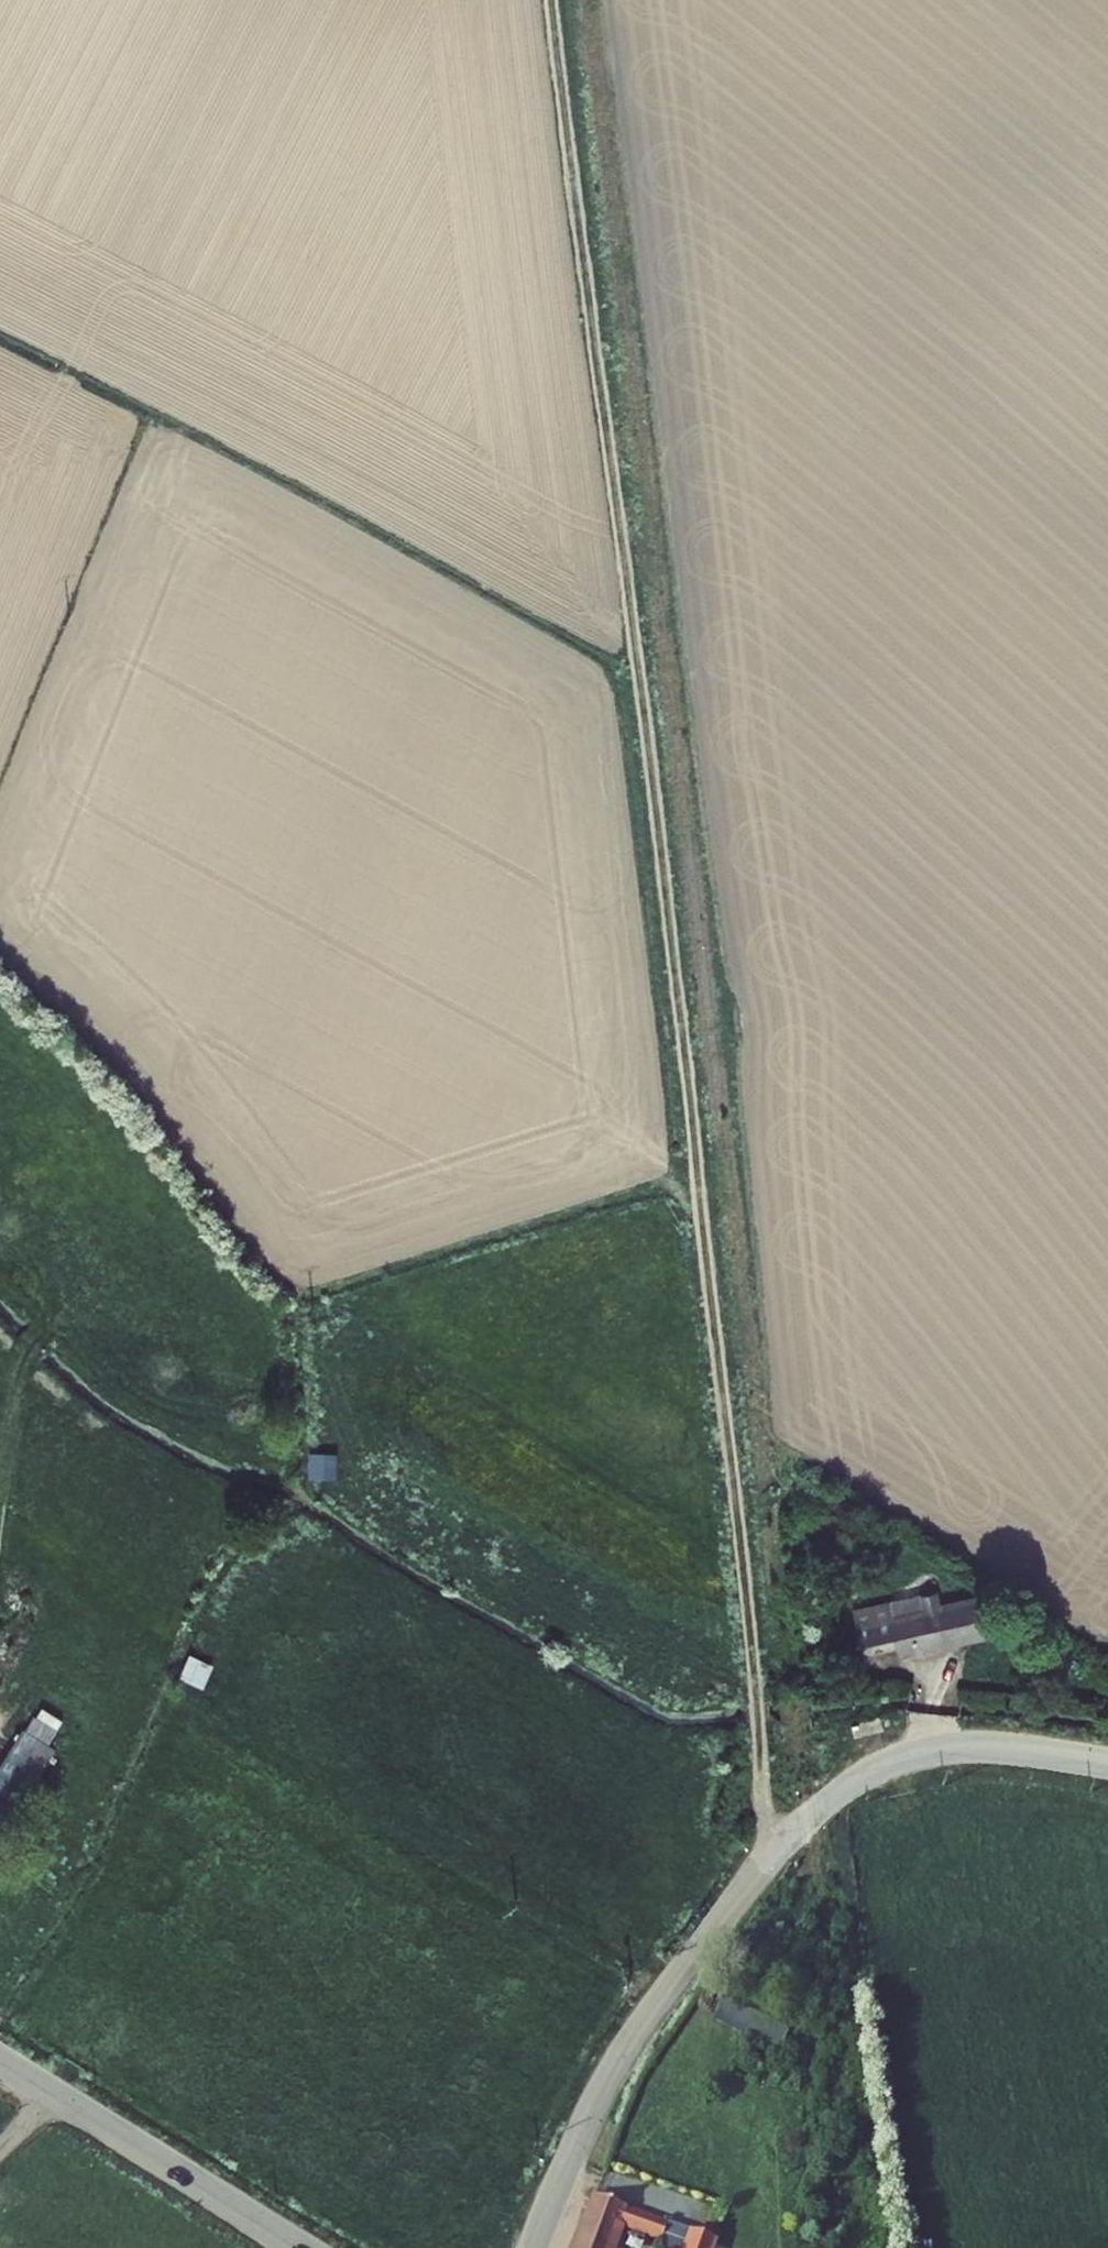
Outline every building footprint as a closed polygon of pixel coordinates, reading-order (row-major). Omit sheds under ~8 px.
[(831,1596),(841,1639),(873,1632),(876,1643),(960,1626),(952,1589),(873,1605),(869,1588),(831,1596)] [(191,1654),(182,1676),(203,1684),(212,1663),(191,1654)] [(0,1767),(0,1801),(23,1812),(56,1743),(20,1726),(0,1767)] [(723,2002),(714,2022),(777,2050),(786,2029),(723,2002)] [(553,2247),(590,2247),(599,2225),(638,2239),(644,2224),(571,2196),(553,2247)] [(668,2247),(690,2247),(692,2242),(673,2235),(668,2247)]
